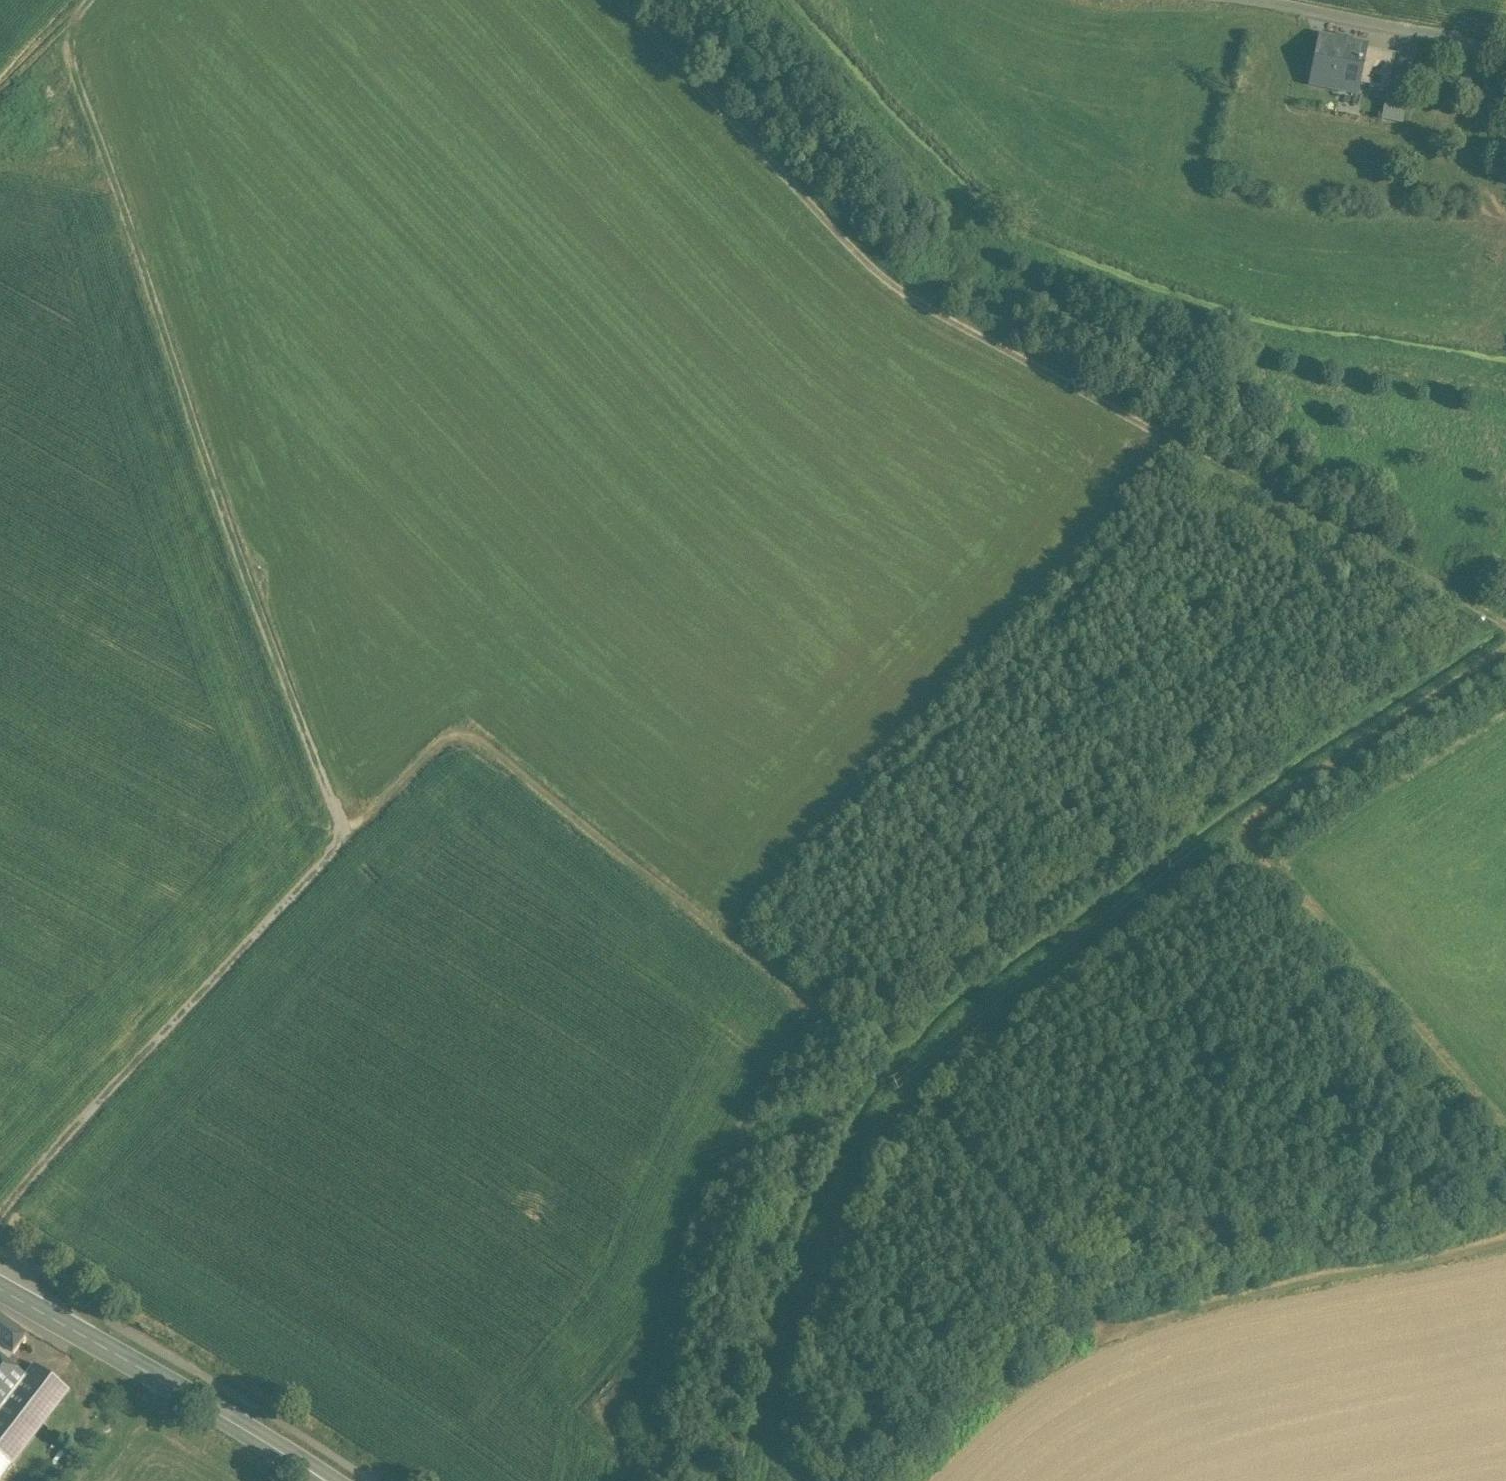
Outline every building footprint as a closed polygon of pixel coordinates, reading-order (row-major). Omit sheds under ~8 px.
[(1335,42),(1321,40),(1313,79),(1330,82),(1332,85),(1342,87),(1345,85),(1358,88),(1358,86),(1365,50),(1365,48),(1351,45),(1352,42),(1336,40),(1335,42)] [(1365,50),(1358,86),(1388,91),(1394,56),(1365,50)] [(1330,82),(1313,79),(1311,87),(1356,96),(1358,88),(1345,85),(1342,87),(1332,85),(1330,82)] [(1406,132),(1410,111),(1396,108),(1391,129),(1406,132)] [(8,1373),(15,1364),(0,1353),(0,1367),(8,1373)] [(23,1384),(8,1373),(0,1367),(0,1416),(23,1384)] [(66,1396),(32,1371),(23,1384),(0,1416),(0,1480),(5,1480),(66,1396)]
